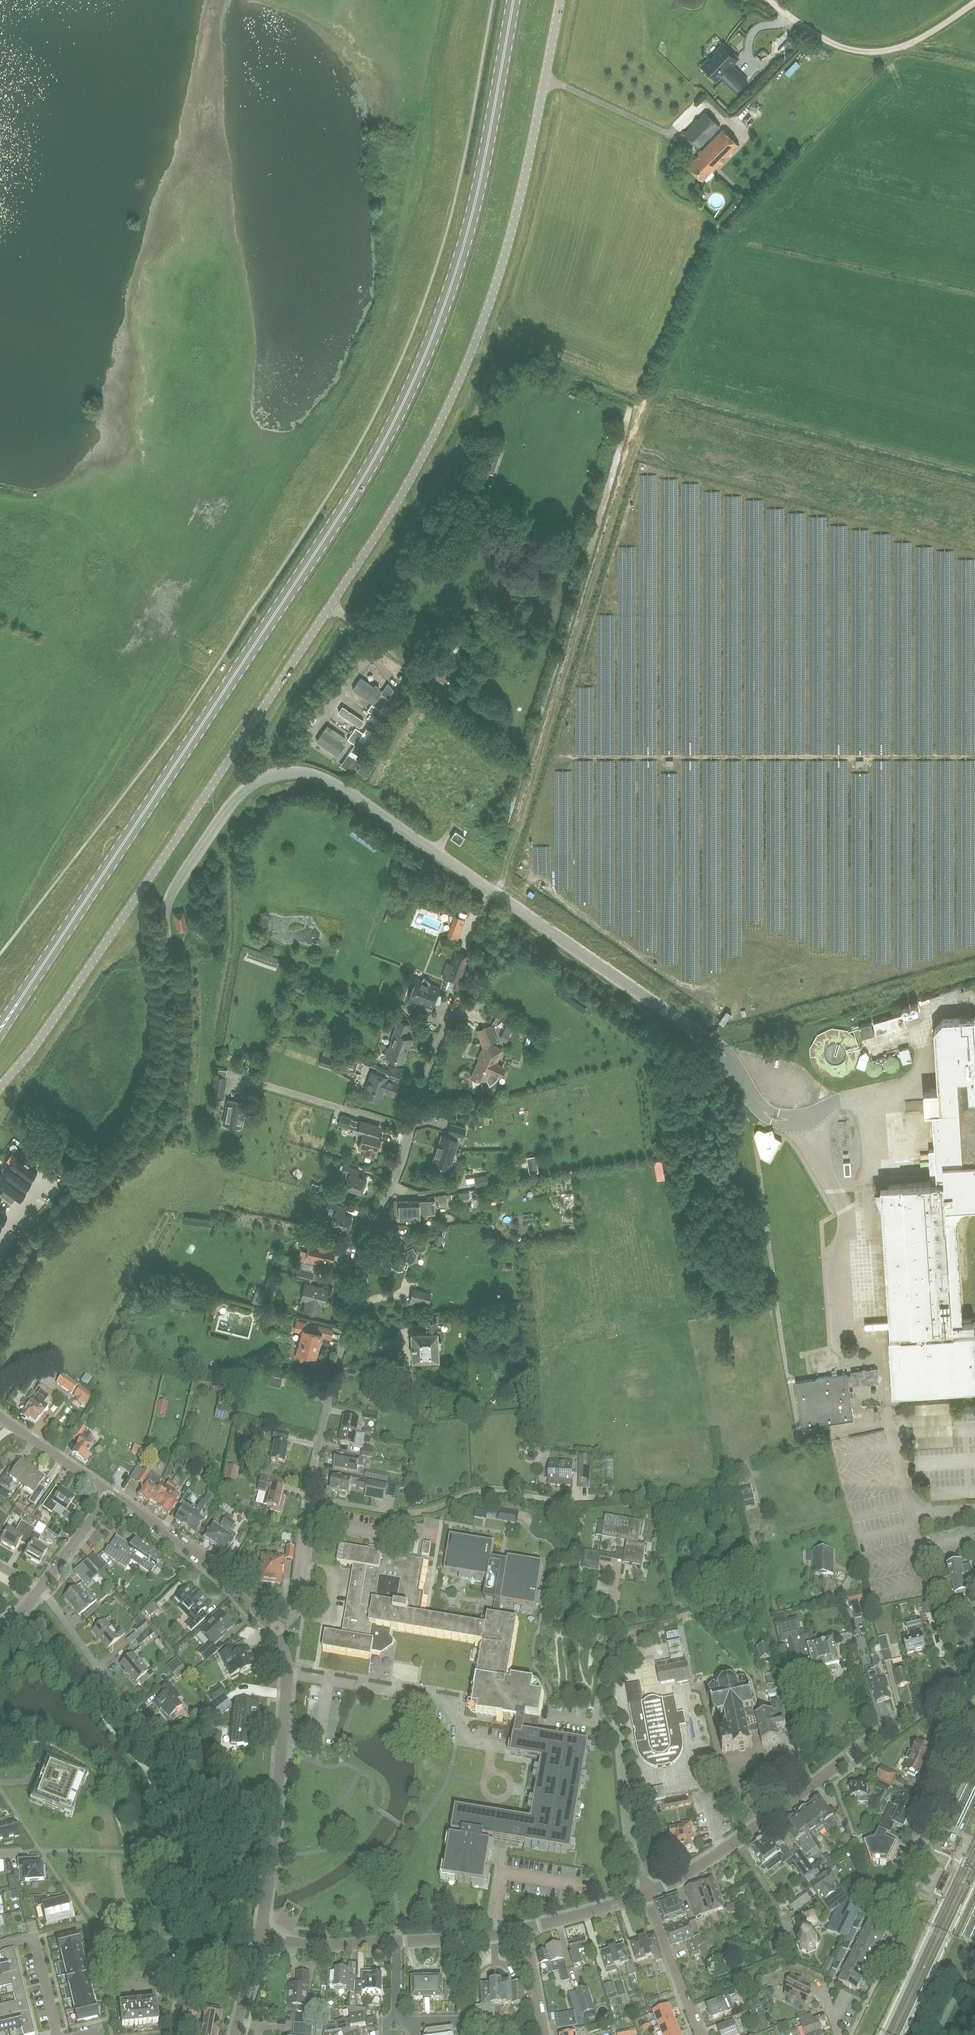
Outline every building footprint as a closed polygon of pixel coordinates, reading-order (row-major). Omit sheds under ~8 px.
[(721,76),(736,91),(747,79),(735,67),(733,70),(730,67),(736,60),(723,48),(712,59),(710,57),(704,63),(719,78),(721,76)] [(720,125),(706,111),(685,133),(699,147),(720,125)] [(723,128),(699,153),(700,154),(689,165),(703,179),(712,170),(713,171),(739,144),(723,128)] [(489,473),(495,456),(491,454),(493,450),(488,448),(487,453),(485,452),(479,470),(483,471),(488,473),(489,473)] [(478,473),(473,487),(476,488),(481,474),(478,473)] [(353,689),(374,704),(382,693),(361,678),(353,689)] [(384,722),(393,709),(384,703),(379,709),(371,704),(367,710),(384,722)] [(363,720),(342,706),(338,711),(359,726),(363,720)] [(327,725),(316,740),(337,755),(345,744),(342,742),(345,737),(327,725)] [(355,727),(351,734),(358,739),(363,733),(355,727)] [(366,728),(359,739),(367,745),(375,734),(366,728)] [(358,739),(351,734),(347,739),(355,744),(358,739)] [(367,745),(359,739),(347,756),(356,762),(367,745)] [(366,775),(370,770),(362,764),(358,770),(366,775)] [(450,837),(460,844),(464,837),(455,830),(450,837)] [(173,912),(177,931),(187,929),(183,910),(173,912)] [(446,936),(457,940),(465,919),(454,915),(446,936)] [(444,977),(457,982),(466,956),(454,951),(444,977)] [(429,983),(430,981),(424,977),(421,980),(416,978),(408,998),(424,1004),(423,1009),(430,1011),(431,1008),(433,1002),(438,1003),(439,995),(437,993),(439,987),(429,983)] [(294,989),(304,993),(307,986),(296,983),(294,989)] [(471,990),(466,1000),(474,1004),(480,995),(471,990)] [(877,1033),(907,1025),(903,1013),(874,1022),(877,1033)] [(891,1184),(901,1336),(890,1336),(893,1392),(974,1387),(974,1318),(962,1319),(955,1205),(974,1204),(974,1017),(943,1019),(935,1029),(938,1088),(931,1088),(931,1099),(925,1100),(926,1111),(933,1110),(935,1148),(929,1149),(931,1178),(937,1178),(937,1181),(891,1184)] [(402,1062),(411,1038),(405,1036),(409,1024),(398,1020),(392,1037),(393,1037),(386,1054),(394,1056),(393,1059),(402,1062)] [(862,1038),(875,1034),(871,1022),(859,1026),(862,1038)] [(498,1077),(499,1075),(500,1076),(504,1066),(496,1062),(502,1049),(490,1044),(496,1042),(490,1025),(477,1030),(483,1046),(478,1058),(479,1058),(471,1077),(479,1081),(481,1077),(486,1080),(487,1079),(489,1085),(494,1082),(498,1077)] [(499,1039),(506,1042),(510,1033),(504,1030),(499,1039)] [(862,1065),(867,1049),(858,1047),(853,1063),(862,1065)] [(912,1060),(909,1047),(899,1049),(903,1063),(912,1060)] [(319,1064),(331,1067),(334,1059),(322,1055),(319,1064)] [(890,1072),(894,1071),(897,1069),(899,1066),(899,1063),(898,1059),(896,1057),(892,1055),(889,1055),(886,1057),(884,1060),(883,1064),(884,1068),(887,1070),(890,1072)] [(255,1057),(252,1067),(261,1070),(264,1060),(255,1057)] [(876,1059),(873,1059),(869,1060),(867,1063),(866,1067),(866,1070),(869,1073),(872,1075),(875,1075),(879,1074),(881,1071),(882,1068),(882,1064),(880,1061),(876,1059)] [(917,1064),(895,1081),(899,1085),(920,1069),(917,1064)] [(399,1083),(398,1083),(401,1074),(377,1065),(375,1072),(372,1071),(363,1095),(378,1101),(383,1089),(387,1090),(387,1091),(395,1094),(399,1083)] [(223,1099),(226,1077),(213,1076),(210,1097),(223,1099)] [(920,1096),(901,1096),(901,1107),(921,1107),(920,1096)] [(227,1100),(224,1118),(233,1120),(233,1125),(233,1127),(240,1129),(240,1126),(241,1126),(245,1103),(227,1100)] [(340,1115),(338,1123),(348,1125),(350,1118),(340,1115)] [(358,1148),(365,1150),(364,1155),(373,1157),(374,1153),(375,1153),(381,1134),(373,1132),(375,1125),(361,1121),(358,1130),(363,1132),(358,1148)] [(465,1128),(451,1123),(448,1132),(450,1133),(448,1137),(441,1135),(438,1145),(437,1145),(435,1153),(436,1154),(433,1163),(441,1166),(440,1169),(448,1171),(449,1168),(458,1140),(457,1140),(459,1135),(463,1137),(465,1128)] [(761,1156),(770,1162),(782,1140),(770,1134),(762,1130),(760,1131),(757,1136),(762,1153),(762,1154),(761,1156)] [(54,1143),(65,1152),(72,1144),(65,1138),(63,1140),(59,1137),(54,1143)] [(29,1160),(9,1147),(3,1157),(25,1171),(23,1170),(29,1160)] [(3,1157),(2,1158),(4,1159),(0,1165),(0,1170),(20,1182),(18,1181),(25,1171),(3,1157)] [(529,1172),(537,1171),(535,1157),(527,1158),(529,1172)] [(340,1183),(345,1185),(345,1186),(361,1191),(361,1190),(363,1191),(365,1185),(363,1185),(365,1179),(357,1175),(359,1169),(343,1164),(343,1165),(341,1164),(339,1168),(341,1169),(341,1170),(347,1172),(346,1175),(343,1174),(340,1183)] [(13,1192),(20,1182),(0,1170),(0,1184),(13,1192)] [(486,1176),(474,1178),(475,1186),(487,1184),(486,1176)] [(28,1180),(11,1198),(27,1212),(43,1194),(28,1180)] [(329,1187),(319,1183),(316,1191),(325,1195),(329,1187)] [(460,1202),(470,1200),(468,1191),(458,1193),(460,1202)] [(352,1216),(343,1213),(345,1207),(329,1201),(327,1208),(329,1209),(327,1213),(334,1215),(331,1223),(347,1229),(347,1227),(349,1228),(351,1223),(349,1223),(352,1216)] [(435,1214),(434,1201),(408,1201),(398,1201),(399,1219),(409,1219),(409,1218),(427,1217),(427,1215),(435,1214)] [(436,1233),(433,1246),(440,1247),(443,1234),(436,1233)] [(334,1246),(309,1240),(304,1261),(317,1263),(318,1258),(331,1261),(334,1246)] [(406,1253),(403,1252),(404,1250),(394,1247),(394,1248),(388,1246),(385,1259),(393,1261),(392,1264),(402,1267),(402,1266),(406,1267),(408,1261),(411,1262),(415,1260),(416,1254),(412,1247),(406,1251),(406,1253)] [(311,1280),(313,1273),(315,1265),(300,1261),(297,1269),(296,1276),(311,1280)] [(327,1289),(305,1283),(301,1299),(306,1300),(304,1310),(319,1313),(321,1304),(324,1304),(327,1289)] [(431,1293),(417,1289),(412,1288),(409,1300),(428,1305),(431,1293)] [(209,1305),(219,1303),(217,1295),(207,1297),(209,1305)] [(441,1346),(442,1346),(441,1342),(441,1341),(440,1340),(438,1340),(437,1318),(426,1319),(426,1330),(410,1331),(411,1358),(412,1358),(412,1359),(438,1358),(438,1348),(440,1348),(441,1348),(441,1347),(441,1346)] [(320,1347),(321,1341),(318,1341),(320,1335),(330,1338),(332,1328),(296,1320),(294,1330),(302,1331),(296,1355),(305,1357),(307,1352),(315,1354),(317,1347),(320,1347)] [(848,1374),(796,1382),(802,1426),(854,1418),(851,1396),(853,1395),(852,1390),(850,1390),(849,1385),(878,1381),(876,1367),(851,1371),(852,1375),(848,1375),(848,1374)] [(57,1383),(71,1393),(77,1385),(63,1375),(57,1383)] [(26,1410),(21,1417),(22,1417),(21,1419),(25,1422),(26,1421),(28,1422),(29,1420),(35,1424),(49,1407),(45,1404),(46,1401),(38,1394),(36,1397),(31,1393),(21,1406),(26,1410)] [(152,1410),(162,1412),(165,1399),(154,1397),(152,1410)] [(911,1442),(950,1441),(948,1399),(909,1400),(911,1442)] [(224,1410),(225,1403),(215,1402),(214,1408),(224,1410)] [(211,1417),(222,1419),(224,1411),(213,1409),(211,1417)] [(363,1418),(377,1421),(378,1414),(365,1411),(363,1418)] [(356,1433),(357,1433),(359,1420),(345,1417),(342,1431),(356,1433)] [(86,1462),(91,1454),(88,1453),(93,1446),(91,1445),(94,1440),(89,1436),(90,1436),(85,1433),(88,1430),(80,1425),(73,1436),(80,1440),(77,1444),(77,1445),(72,1453),(83,1460),(86,1462)] [(362,1434),(357,1433),(356,1433),(342,1431),(340,1443),(363,1447),(365,1435),(371,1436),(372,1430),(363,1429),(362,1434)] [(283,1463),(287,1446),(285,1445),(286,1441),(287,1441),(288,1434),(287,1433),(287,1434),(274,1431),(272,1438),(277,1439),(276,1443),(274,1443),(270,1460),(283,1463)] [(375,1452),(363,1449),(362,1456),(374,1458),(375,1452)] [(365,1459),(359,1458),(337,1454),(336,1459),(334,1460),(333,1464),(335,1465),(335,1467),(357,1472),(358,1466),(363,1467),(365,1459)] [(580,1455),(579,1478),(588,1479),(588,1467),(590,1467),(591,1455),(580,1455)] [(23,1484),(32,1470),(27,1467),(29,1465),(21,1460),(14,1471),(9,1467),(0,1480),(0,1481),(8,1487),(13,1480),(17,1482),(18,1480),(23,1484)] [(550,1461),(548,1484),(557,1485),(557,1484),(564,1485),(571,1486),(573,1463),(550,1461)] [(227,1465),(224,1479),(231,1480),(232,1474),(237,1476),(239,1468),(227,1465)] [(148,1501),(160,1483),(159,1482),(161,1480),(151,1474),(143,1469),(136,1481),(143,1486),(137,1494),(138,1495),(138,1497),(141,1499),(143,1498),(147,1501),(148,1501)] [(32,1470),(23,1484),(27,1487),(26,1489),(33,1494),(29,1501),(34,1504),(43,1491),(38,1487),(46,1476),(38,1471),(37,1473),(32,1470)] [(364,1476),(384,1480),(385,1474),(366,1470),(364,1476)] [(157,1507),(177,1477),(176,1476),(171,1482),(169,1481),(165,1486),(160,1483),(148,1501),(148,1503),(151,1505),(153,1504),(157,1507)] [(283,1489),(282,1489),(284,1482),(261,1476),(258,1487),(270,1491),(270,1493),(268,1493),(265,1504),(266,1505),(266,1506),(270,1507),(270,1509),(280,1512),(283,1502),(280,1500),(283,1489)] [(330,1482),(329,1488),(331,1489),(330,1491),(340,1492),(339,1497),(346,1498),(347,1494),(349,1494),(351,1485),(357,1487),(357,1488),(366,1489),(366,1491),(371,1492),(370,1496),(384,1499),(387,1485),(368,1481),(368,1482),(333,1476),(332,1482),(330,1482)] [(173,1493),(177,1486),(175,1485),(179,1478),(177,1477),(157,1507),(161,1510),(162,1513),(164,1514),(166,1514),(167,1514),(176,1501),(176,1500),(179,1496),(173,1493)] [(744,1505),(755,1503),(751,1486),(740,1489),(744,1505)] [(261,1501),(262,1489),(256,1488),(254,1500),(261,1501)] [(71,1504),(74,1499),(61,1490),(54,1500),(49,1496),(42,1506),(52,1513),(57,1505),(71,1515),(76,1507),(71,1504)] [(181,1524),(185,1527),(201,1503),(196,1500),(193,1505),(187,1501),(184,1506),(175,1519),(176,1520),(176,1521),(179,1523),(180,1523),(181,1523),(181,1524)] [(201,1503),(185,1527),(189,1529),(190,1530),(191,1531),(193,1533),(194,1532),(196,1533),(207,1517),(201,1513),(207,1504),(202,1501),(201,1503)] [(517,1520),(519,1513),(499,1510),(497,1517),(517,1520)] [(0,1532),(9,1516),(0,1511),(0,1531),(0,1532)] [(251,1513),(251,1527),(265,1527),(265,1514),(251,1513)] [(623,1518),(605,1515),(604,1523),(599,1522),(598,1530),(603,1531),(602,1536),(620,1540),(623,1518)] [(213,1545),(231,1520),(225,1516),(219,1525),(213,1521),(211,1525),(211,1524),(202,1538),(205,1539),(205,1541),(207,1542),(209,1542),(213,1545)] [(235,1523),(231,1520),(213,1545),(219,1549),(219,1550),(222,1552),(223,1552),(224,1552),(233,1539),(235,1536),(230,1532),(235,1523)] [(629,1529),(623,1563),(642,1566),(646,1545),(638,1543),(642,1522),(632,1520),(630,1529),(629,1529)] [(25,1546),(33,1532),(34,1529),(21,1521),(15,1533),(8,1529),(1,1542),(15,1551),(21,1540),(26,1543),(25,1545),(25,1546)] [(46,1528),(59,1537),(63,1531),(50,1522),(46,1528)] [(241,1531),(236,1540),(242,1543),(246,1534),(241,1531)] [(49,1547),(39,1540),(41,1536),(33,1532),(25,1546),(25,1545),(30,1548),(25,1556),(39,1564),(49,1547)] [(383,1553),(340,1546),(338,1562),(354,1565),(342,1635),(326,1632),(323,1649),(371,1657),(372,1650),(381,1651),(386,1648),(387,1642),(393,1643),(394,1640),(391,1635),(392,1628),(484,1643),(473,1708),(477,1714),(517,1721),(511,1754),(542,1760),(532,1821),(504,1816),(504,1819),(490,1816),(490,1814),(476,1811),(476,1814),(469,1813),(470,1810),(456,1808),(452,1831),(464,1833),(463,1840),(451,1838),(444,1878),(485,1885),(491,1845),(483,1843),(484,1837),(570,1851),(588,1743),(537,1735),(544,1696),(544,1693),(544,1691),(543,1690),(543,1688),(542,1686),(540,1685),(539,1684),(537,1683),(534,1682),(508,1678),(518,1620),(499,1617),(502,1601),(535,1607),(542,1564),(508,1558),(508,1561),(491,1559),(494,1544),(451,1537),(445,1571),(488,1578),(485,1598),(496,1600),(493,1616),(488,1616),(486,1626),(420,1615),(424,1591),(419,1591),(425,1560),(405,1556),(404,1560),(382,1556),(383,1553)] [(127,1546),(115,1538),(105,1553),(126,1567),(131,1560),(150,1573),(161,1558),(135,1540),(131,1546),(133,1548),(130,1551),(126,1548),(127,1546)] [(431,1543),(424,1542),(422,1554),(429,1555),(431,1543)] [(293,1547),(294,1544),(288,1543),(287,1547),(287,1546),(285,1559),(292,1560),(294,1547),(293,1547)] [(77,1549),(70,1556),(75,1560),(82,1553),(77,1549)] [(601,1552),(585,1550),(583,1563),(582,1568),(598,1571),(601,1552)] [(814,1550),(814,1574),(834,1575),(834,1550),(814,1550)] [(105,1566),(94,1554),(88,1559),(103,1576),(109,1570),(105,1566)] [(262,1556),(259,1581),(280,1584),(283,1558),(262,1556)] [(82,1569),(91,1580),(98,1574),(87,1560),(79,1567),(82,1569)] [(962,1568),(961,1565),(948,1568),(949,1572),(940,1574),(945,1593),(954,1591),(955,1597),(956,1596),(959,1598),(965,1596),(967,1594),(968,1593),(967,1588),(974,1585),(970,1566),(962,1568)] [(91,1580),(82,1569),(76,1574),(85,1584),(91,1580)] [(145,1581),(147,1577),(137,1572),(135,1576),(145,1581)] [(135,1583),(131,1587),(142,1596),(145,1592),(135,1583)] [(64,1597),(79,1615),(91,1604),(76,1586),(64,1597)] [(107,1586),(101,1592),(105,1596),(111,1591),(107,1586)] [(204,1597),(196,1589),(193,1593),(187,1587),(175,1597),(182,1604),(179,1607),(190,1620),(186,1625),(191,1630),(207,1615),(202,1610),(206,1607),(200,1601),(204,1597)] [(857,1595),(859,1601),(869,1598),(867,1592),(857,1595)] [(114,1596),(122,1606),(126,1602),(118,1593),(114,1596)] [(862,1618),(859,1601),(857,1595),(845,1598),(846,1604),(847,1609),(853,1608),(855,1619),(862,1618)] [(924,1614),(927,1613),(934,1612),(931,1601),(922,1603),(924,1614)] [(150,1616),(159,1608),(154,1602),(145,1611),(150,1616)] [(818,1671),(819,1675),(827,1673),(826,1669),(839,1666),(833,1642),(822,1645),(821,1642),(820,1642),(819,1643),(818,1643),(819,1645),(815,1646),(811,1632),(802,1634),(797,1618),(786,1621),(783,1612),(778,1613),(774,1614),(777,1623),(775,1624),(780,1643),(788,1641),(793,1662),(811,1657),(815,1672),(818,1671)] [(221,1613),(213,1620),(212,1620),(199,1631),(209,1642),(197,1652),(206,1662),(217,1651),(212,1645),(223,1636),(222,1635),(232,1626),(230,1623),(230,1621),(229,1619),(228,1618),(227,1616),(225,1616),(223,1616),(221,1613)] [(914,1652),(925,1649),(921,1634),(917,1635),(915,1627),(921,1625),(919,1618),(906,1621),(908,1628),(909,1632),(907,1633),(908,1637),(904,1638),(908,1653),(909,1654),(913,1653),(914,1652)] [(92,1630),(108,1648),(125,1634),(120,1629),(115,1633),(105,1620),(92,1630)] [(140,1636),(150,1628),(143,1621),(133,1629),(140,1636)] [(668,1640),(679,1637),(677,1627),(666,1629),(668,1640)] [(140,1636),(135,1640),(139,1645),(154,1633),(150,1628),(140,1636)] [(843,1644),(853,1642),(851,1633),(841,1635),(843,1644)] [(878,1638),(882,1651),(890,1649),(886,1636),(878,1638)] [(686,1657),(683,1658),(680,1639),(668,1642),(671,1660),(656,1663),(660,1684),(676,1681),(676,1683),(690,1680),(687,1663),(686,1657)] [(758,1647),(761,1660),(765,1659),(766,1663),(776,1660),(772,1641),(767,1642),(768,1645),(758,1647)] [(243,1642),(220,1653),(226,1666),(228,1665),(233,1675),(240,1671),(241,1673),(252,1667),(253,1669),(259,1666),(254,1656),(252,1656),(248,1648),(246,1649),(243,1642)] [(120,1663),(136,1681),(148,1671),(133,1653),(120,1663)] [(415,1679),(415,1655),(400,1654),(400,1679),(415,1679)] [(876,1670),(884,1701),(890,1699),(887,1689),(889,1688),(887,1679),(885,1675),(882,1676),(879,1667),(878,1665),(880,1660),(879,1656),(872,1658),(875,1671),(876,1670)] [(623,1660),(614,1662),(616,1670),(625,1669),(623,1660)] [(910,1685),(905,1662),(892,1665),(894,1672),(898,1688),(910,1685)] [(172,1674),(177,1679),(187,1671),(182,1666),(172,1674)] [(878,1703),(884,1701),(876,1670),(875,1671),(867,1673),(873,1693),(875,1692),(878,1703)] [(776,1672),(766,1674),(768,1685),(778,1683),(776,1672)] [(760,1731),(756,1717),(756,1716),(755,1716),(753,1710),(754,1710),(754,1708),(756,1707),(756,1705),(753,1706),(750,1690),(752,1689),(752,1688),(749,1688),(748,1681),(749,1680),(748,1679),(747,1680),(742,1679),(741,1677),(740,1677),(740,1679),(737,1682),(732,1679),(732,1676),(731,1676),(730,1679),(724,1680),(722,1678),(721,1679),(723,1681),(720,1686),(715,1685),(715,1683),(713,1683),(713,1685),(710,1688),(708,1688),(708,1690),(709,1690),(711,1697),(708,1698),(708,1699),(711,1699),(715,1715),(712,1715),(712,1717),(715,1716),(715,1719),(717,1719),(718,1725),(724,1723),(724,1724),(727,1724),(729,1731),(726,1732),(726,1733),(729,1733),(731,1740),(724,1741),(723,1740),(721,1740),(722,1742),(720,1742),(721,1744),(722,1744),(724,1750),(722,1750),(722,1752),(724,1752),(725,1753),(726,1753),(726,1751),(732,1750),(733,1752),(734,1751),(734,1750),(750,1746),(751,1748),(752,1747),(752,1746),(753,1745),(753,1744),(751,1744),(750,1737),(753,1737),(752,1733),(760,1731)] [(153,1703),(159,1710),(161,1708),(169,1717),(182,1706),(176,1700),(180,1697),(168,1682),(159,1690),(163,1695),(153,1703)] [(653,1767),(658,1768),(658,1767),(662,1767),(668,1765),(670,1764),(671,1765),(672,1764),(675,1762),(678,1759),(680,1756),(682,1753),(683,1749),(683,1745),(683,1742),(680,1725),(686,1724),(684,1711),(678,1712),(675,1697),(660,1699),(658,1698),(656,1697),(654,1697),(652,1697),(650,1698),(648,1699),(646,1700),(645,1701),(644,1702),(640,1683),(626,1685),(634,1729),(635,1728),(635,1733),(634,1733),(637,1750),(638,1751),(640,1755),(642,1759),(645,1762),(649,1765),(653,1767)] [(208,1695),(212,1701),(221,1695),(217,1688),(208,1695)] [(231,1707),(223,1696),(204,1710),(212,1721),(231,1707)] [(756,1717),(760,1731),(762,1743),(779,1740),(777,1729),(785,1728),(786,1725),(786,1723),(783,1722),(779,1700),(770,1702),(771,1708),(769,1708),(770,1714),(756,1717)] [(256,1722),(258,1703),(239,1701),(238,1714),(234,1714),(232,1734),(234,1734),(233,1744),(247,1746),(250,1721),(256,1722)] [(933,1750),(929,1748),(928,1745),(925,1744),(922,1745),(918,1743),(913,1754),(909,1752),(906,1760),(907,1760),(904,1768),(902,1772),(906,1773),(905,1775),(907,1775),(908,1774),(918,1779),(920,1776),(924,1767),(924,1766),(926,1760),(928,1761),(933,1750)] [(86,1776),(47,1761),(43,1772),(63,1780),(59,1791),(39,1783),(32,1800),(71,1815),(86,1776)] [(896,1774),(882,1768),(877,1778),(891,1784),(896,1774)] [(859,1780),(859,1781),(850,1781),(850,1784),(847,1786),(850,1789),(850,1791),(851,1791),(851,1796),(858,1796),(858,1802),(870,1802),(870,1796),(867,1796),(867,1782),(866,1782),(866,1780),(859,1780)] [(890,1787),(877,1780),(874,1786),(887,1792),(890,1787)] [(666,1798),(664,1787),(640,1791),(643,1803),(666,1798)] [(887,1811),(884,1818),(879,1827),(891,1832),(895,1824),(904,1828),(912,1811),(915,1811),(917,1805),(916,1803),(900,1795),(895,1806),(891,1804),(887,1811)] [(691,1797),(663,1801),(664,1808),(692,1803),(691,1797)] [(820,1797),(811,1803),(828,1827),(829,1826),(836,1821),(833,1817),(834,1816),(820,1797)] [(833,1832),(829,1826),(828,1827),(811,1803),(811,1804),(806,1807),(803,1809),(820,1833),(825,1829),(829,1834),(833,1832)] [(819,1851),(820,1851),(823,1849),(815,1836),(820,1833),(803,1809),(799,1812),(800,1812),(795,1816),(817,1847),(816,1847),(819,1851)] [(809,1852),(816,1847),(817,1847),(795,1816),(794,1815),(782,1824),(795,1842),(796,1842),(800,1848),(801,1847),(805,1853),(808,1850),(809,1852)] [(0,1819),(0,1840),(18,1835),(15,1822),(8,1824),(7,1818),(0,1819)] [(672,1837),(674,1848),(685,1846),(686,1848),(693,1847),(691,1839),(694,1839),(691,1821),(683,1823),(683,1826),(670,1829),(671,1831),(669,1833),(670,1835),(672,1837)] [(871,1825),(858,1830),(856,1831),(858,1836),(875,1831),(873,1824),(871,1825)] [(841,1843),(844,1846),(852,1843),(849,1834),(848,1831),(841,1834),(843,1836),(841,1837),(837,1837),(841,1843)] [(898,1844),(886,1838),(887,1836),(881,1833),(879,1837),(865,1842),(872,1862),(889,1863),(898,1844)] [(776,1845),(768,1835),(750,1848),(763,1865),(764,1865),(767,1869),(776,1862),(773,1858),(777,1855),(783,1864),(794,1856),(792,1853),(788,1847),(786,1847),(782,1841),(776,1845)] [(845,1848),(844,1846),(841,1843),(836,1847),(840,1852),(845,1848)] [(792,1853),(794,1856),(804,1870),(810,1865),(799,1850),(798,1852),(796,1850),(792,1853)] [(826,1862),(831,1869),(838,1865),(832,1857),(827,1861),(826,1862)] [(36,1858),(17,1859),(18,1868),(24,1869),(25,1881),(30,1880),(30,1882),(38,1881),(38,1880),(45,1880),(45,1867),(42,1867),(42,1864),(38,1865),(36,1863),(36,1858)] [(830,1912),(838,1909),(848,1904),(852,1902),(842,1887),(837,1890),(834,1886),(838,1884),(836,1881),(837,1880),(830,1870),(810,1884),(830,1912)] [(937,1890),(942,1892),(949,1875),(945,1873),(937,1890)] [(724,1908),(713,1878),(685,1888),(696,1918),(724,1908)] [(800,1900),(806,1903),(809,1896),(802,1893),(800,1900)] [(679,1894),(655,1903),(663,1924),(687,1915),(679,1894)] [(62,1895),(35,1896),(38,1907),(44,1906),(47,1918),(57,1915),(58,1922),(73,1919),(70,1907),(68,1907),(66,1900),(60,1901),(58,1895),(62,1895)] [(803,1906),(797,1898),(789,1904),(795,1912),(803,1906)] [(734,1903),(726,1906),(728,1911),(736,1909),(734,1903)] [(861,1911),(848,1904),(838,1909),(827,1930),(846,1939),(861,1911)] [(800,1933),(797,1941),(801,1948),(809,1951),(816,1947),(819,1940),(815,1932),(814,1932),(810,1924),(817,1920),(812,1910),(794,1919),(801,1933),(800,1933)] [(695,1937),(688,1920),(665,1929),(671,1946),(695,1937)] [(878,1950),(883,1939),(888,1929),(870,1920),(860,1941),(878,1950)] [(766,1942),(765,1933),(754,1934),(755,1943),(766,1942)] [(80,1946),(77,1934),(58,1939),(61,1951),(80,1946)] [(700,1950),(701,1953),(708,1971),(716,1968),(702,1934),(695,1938),(694,1938),(695,1939),(699,1950),(700,1950)] [(660,1974),(667,1972),(663,1961),(656,1936),(656,1935),(655,1935),(655,1936),(632,1943),(631,1943),(631,1944),(637,1961),(650,1957),(651,1959),(655,1958),(656,1963),(657,1963),(660,1974)] [(585,1938),(577,1940),(580,1952),(582,1951),(582,1954),(587,1952),(587,1950),(589,1949),(585,1938)] [(699,1950),(695,1939),(687,1942),(692,1956),(701,1953),(700,1950),(699,1950)] [(580,1952),(577,1940),(569,1943),(572,1954),(570,1955),(574,1967),(582,1964),(579,1952),(580,1952)] [(867,1970),(872,1960),(878,1950),(860,1941),(849,1961),(867,1970)] [(547,1950),(551,1963),(558,1961),(560,1971),(558,1971),(561,1983),(562,1982),(567,1981),(570,1980),(567,1969),(561,1943),(546,1947),(547,1950)] [(636,1974),(632,1960),(629,1961),(624,1946),(624,1945),(601,1952),(601,1953),(602,1953),(606,1969),(608,1968),(609,1972),(616,1970),(615,1966),(625,1963),(629,1976),(636,1974)] [(83,1958),(80,1946),(61,1951),(63,1963),(83,1958)] [(14,1948),(3,1951),(5,1960),(0,1961),(0,1974),(19,1970),(14,1948)] [(551,1967),(551,1963),(547,1950),(537,1952),(540,1964),(546,1963),(547,1968),(549,1973),(553,1972),(551,1967)] [(86,1970),(83,1958),(63,1963),(66,1974),(86,1970)] [(857,1991),(862,1981),(867,1970),(849,1961),(839,1982),(857,1991)] [(354,1992),(355,1976),(349,1976),(349,1969),(335,1968),(335,1972),(329,1971),(328,1982),(334,1983),(334,1987),(347,1988),(347,1992),(354,1992)] [(410,1968),(410,1979),(419,1979),(419,1968),(410,1968)] [(24,1991),(19,1970),(0,1974),(0,1988),(11,1985),(13,1993),(24,1991)] [(89,1981),(86,1970),(66,1974),(69,1986),(89,1981)] [(288,1992),(286,1991),(285,2002),(287,2003),(287,2005),(297,2006),(297,2010),(299,2012),(303,2012),(305,2010),(305,2006),(307,2006),(310,1974),(297,1973),(296,1985),(289,1984),(288,1992)] [(382,1993),(382,1973),(373,1973),(373,1974),(363,1973),(363,1980),(357,1980),(357,1995),(365,1995),(365,1992),(382,1993)] [(805,2004),(810,1992),(800,1987),(803,1981),(790,1975),(788,1981),(790,1982),(785,1994),(805,2004)] [(491,1984),(482,1984),(481,1984),(481,1985),(482,2006),(476,2006),(477,2028),(496,2028),(495,2006),(524,2005),(524,1984),(512,1984),(512,1983),(511,1983),(502,1984),(501,1980),(498,1977),(494,1977),(491,1980),(491,1984)] [(413,2000),(428,2000),(428,1979),(413,1979),(413,2000)] [(428,1979),(428,2000),(443,1999),(443,1979),(428,1979)] [(92,1993),(89,1981),(69,1986),(72,1998),(92,1993)] [(616,1993),(613,1982),(604,1985),(607,1995),(616,1993)] [(594,2010),(588,1987),(576,1991),(583,2014),(594,2010)] [(733,1989),(723,1993),(725,1998),(736,1994),(733,1989)] [(29,2012),(24,1991),(13,1993),(15,2002),(2,2005),(6,2018),(29,2012)] [(574,2011),(556,2014),(559,2029),(578,2025),(586,2025),(583,2014),(576,1991),(569,1993),(574,2011)] [(94,2005),(92,1993),(72,1998),(75,2009),(94,2005)] [(651,2007),(662,2002),(659,1996),(648,2000),(651,2007)] [(722,1999),(706,2006),(711,2019),(734,2010),(732,2003),(725,2006),(722,1999)] [(120,2008),(118,2008),(119,2020),(122,2019),(122,2026),(158,2022),(156,2001),(120,2005),(120,2008)] [(434,2002),(422,2002),(422,2012),(434,2012),(434,2002)] [(186,2015),(186,2019),(193,2020),(194,2017),(195,2008),(194,2008),(195,2005),(186,2004),(186,2007),(183,2006),(182,2015),(186,2015)] [(94,2005),(75,2009),(78,2022),(97,2017),(94,2005)] [(659,2025),(674,2019),(669,2006),(654,2012),(659,2025)] [(339,2030),(341,2030),(341,2029),(359,2026),(359,2027),(366,2026),(364,2015),(367,2014),(366,2008),(355,2007),(349,2007),(347,2007),(350,2021),(346,2022),(344,2018),(336,2021),(337,2024),(339,2030)] [(751,2015),(759,2012),(757,2007),(734,2016),(736,2022),(751,2016),(751,2015)] [(203,2027),(217,2030),(219,2021),(220,2021),(222,2011),(206,2008),(204,2018),(203,2027)] [(35,2034),(29,2012),(6,2018),(9,2030),(21,2027),(23,2034),(28,2034),(35,2034)] [(821,2032),(817,2019),(813,2020),(811,2014),(808,2015),(800,2018),(799,2018),(805,2034),(813,2034),(821,2032)] [(9,2030),(6,2018),(0,2019),(0,2032),(9,2030)] [(663,2034),(672,2034),(679,2032),(674,2019),(659,2025),(663,2034)] [(312,2023),(294,2022),(293,2034),(312,2034),(312,2023)] [(718,2029),(720,2034),(740,2034),(745,2033),(743,2027),(737,2030),(734,2022),(718,2029)] [(645,2031),(652,2028),(650,2023),(643,2026),(639,2028),(642,2033),(645,2031)] [(359,2033),(361,2032),(359,2027),(359,2026),(341,2029),(341,2030),(343,2034),(360,2034),(359,2033)]
